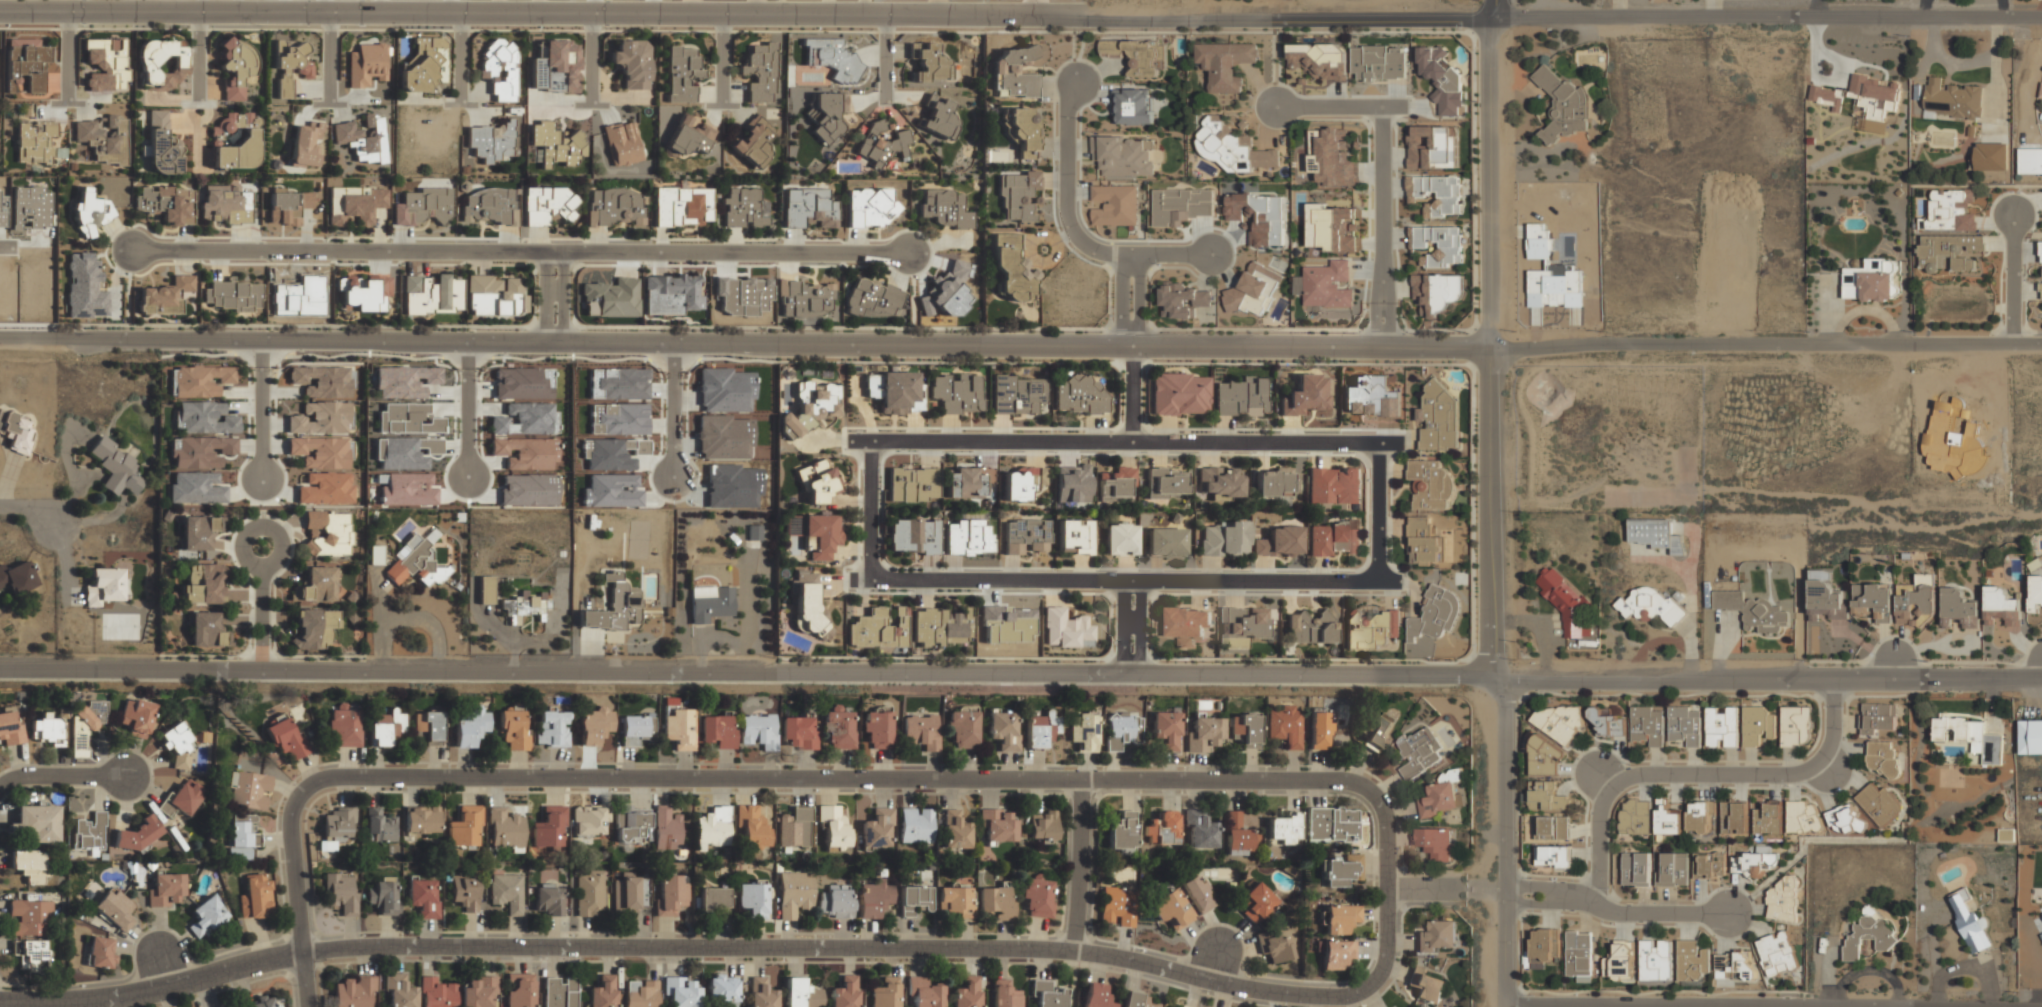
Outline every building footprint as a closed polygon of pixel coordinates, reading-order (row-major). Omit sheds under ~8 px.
[(431,92),(431,82),(445,82),(446,37),(410,37),(410,69),(399,69),(399,91),(431,92)] [(46,93),(46,46),(39,46),(39,38),(5,38),(5,93),(16,93),(16,83),(25,83),(25,93),(46,93)] [(126,90),(125,38),(82,39),(83,64),(92,64),(92,71),(84,71),(84,91),(126,90)] [(840,39),(803,38),(802,65),(832,66),(832,82),(858,83),(859,63),(854,63),(854,51),(840,50),(840,39)] [(173,39),(137,40),(137,90),(173,90),(173,80),(185,80),(184,47),(173,47),(173,39)] [(648,39),(618,39),(618,50),(609,50),(609,66),(620,66),(620,89),(648,89),(648,39)] [(1163,76),(1163,39),(1100,39),(1100,56),(1129,56),(1129,76),(1163,76)] [(253,40),(219,40),(220,71),(224,71),(225,102),(245,102),(244,76),(254,76),(253,40)] [(516,40),(485,40),(484,80),(491,80),(490,102),(515,102),(516,40)] [(531,88),(543,88),(543,92),(579,92),(578,45),(569,45),(569,40),(543,40),(543,58),(530,58),(531,88)] [(274,98),(292,99),(293,77),(309,77),(309,41),(275,41),(274,98)] [(777,41),(748,41),(747,63),(739,63),(738,75),(748,75),(747,101),(775,102),(777,41)] [(911,81),(948,81),(948,59),(937,60),(937,42),(909,42),(909,59),(919,59),(919,72),(911,72),(911,81)] [(1259,42),(1197,43),(1197,64),(1208,64),(1208,92),(1244,92),(1244,76),(1237,76),(1237,63),(1259,62),(1259,42)] [(387,43),(357,43),(357,52),(348,52),(348,88),(368,88),(368,78),(387,78),(387,43)] [(1289,43),(1289,68),(1345,68),(1345,43),(1289,43)] [(666,44),(666,101),(695,102),(695,78),(704,78),(704,67),(696,67),(696,45),(666,44)] [(1352,44),(1352,79),(1405,80),(1405,45),(1352,44)] [(1460,72),(1453,72),(1453,60),(1447,60),(1447,46),(1419,47),(1419,77),(1435,77),(1436,116),(1459,116),(1459,107),(1461,107),(1460,72)] [(1038,74),(1018,74),(1018,60),(1035,60),(1035,47),(1000,47),(1000,57),(991,57),(991,97),(1038,96),(1038,74)] [(1595,107),(1546,61),(1531,77),(1557,101),(1546,113),(1553,119),(1538,135),(1550,146),(1563,132),(1568,136),(1595,107)] [(1924,118),(1981,120),(1982,87),(1942,86),(1943,76),(1925,76),(1924,118)] [(1884,121),(1886,109),(1896,111),(1900,86),(1852,78),(1849,97),(1859,98),(1858,107),(1868,109),(1866,118),(1884,121)] [(1840,109),(1843,92),(1811,86),(1808,103),(1840,109)] [(1117,90),(1118,124),(1153,123),(1152,90),(1117,90)] [(845,92),(808,93),(808,122),(813,122),(813,136),(821,135),(821,139),(842,139),(842,112),(845,112),(845,92)] [(923,106),(929,108),(921,128),(949,140),(958,118),(948,113),(953,103),(929,93),(923,106)] [(16,163),(51,164),(51,137),(56,137),(56,122),(31,121),(31,107),(23,106),(23,121),(17,121),(16,163)] [(1038,159),(1037,118),(1029,118),(1029,108),(1005,108),(1005,140),(1018,140),(1018,159),(1038,159)] [(168,109),(148,109),(148,173),(180,173),(180,138),(168,138),(168,109)] [(213,167),(258,167),(258,127),(251,127),(251,112),(224,112),(224,123),(212,123),(212,135),(239,135),(239,146),(213,146),(213,167)] [(387,162),(383,113),(363,114),(364,128),(354,129),(354,121),(332,123),(334,146),(354,144),(356,164),(387,162)] [(704,156),(715,129),(700,122),(697,130),(687,126),(690,117),(679,113),(664,148),(684,157),(688,149),(704,156)] [(776,130),(757,114),(729,147),(757,170),(772,152),(764,145),(776,130)] [(1279,167),(1279,150),(1252,150),(1252,135),(1228,135),(1228,114),(1205,114),(1205,130),(1198,130),(1199,150),(1230,171),(1279,167)] [(126,164),(126,115),(106,115),(106,128),(95,128),(95,120),(74,120),(74,143),(94,143),(94,164),(126,164)] [(855,155),(882,167),(889,151),(903,157),(913,136),(898,129),(891,143),(879,138),(885,123),(872,117),(855,155)] [(289,166),(316,169),(322,122),(305,120),(305,127),(294,126),(289,166)] [(513,161),(513,120),(502,120),(501,128),(467,128),(467,156),(481,157),(481,161),(513,161)] [(530,122),(530,146),(541,146),(541,169),(552,169),(552,161),(563,161),(563,166),(579,166),(579,156),(586,156),(586,142),(578,142),(578,134),(561,133),(561,130),(551,130),(551,122),(530,122)] [(603,127),(609,167),(641,162),(635,122),(603,127)] [(1457,126),(1407,126),(1407,168),(1457,168),(1457,126)] [(1356,158),(1348,158),(1348,128),(1310,128),(1310,174),(1319,174),(1319,186),(1356,186),(1356,158)] [(1153,175),(1153,136),(1091,136),(1092,157),(1100,157),(1101,176),(1153,175)] [(2007,170),(2007,143),(1973,143),(1973,170),(2007,170)] [(1039,190),(1039,170),(997,171),(997,210),(1005,209),(1005,222),(1031,222),(1031,190),(1039,190)] [(1423,217),(1461,217),(1460,175),(1406,175),(1406,205),(1423,205),(1423,217)] [(1137,184),(1091,184),(1091,225),(1137,225),(1137,184)] [(12,229),(49,230),(50,192),(42,192),(42,187),(13,186),(12,229)] [(88,198),(89,187),(77,186),(73,236),(93,238),(95,222),(110,224),(112,200),(88,198)] [(134,214),(162,214),(162,225),(192,226),(192,186),(134,186),(134,214)] [(328,186),(328,226),(348,226),(348,217),(356,217),(356,226),(374,226),(374,207),(386,207),(387,187),(328,186)] [(423,226),(423,220),(452,220),(452,188),(402,188),(402,201),(392,201),(392,226),(423,226)] [(524,226),(550,226),(550,219),(574,219),(574,189),(524,188),(524,226)] [(710,188),(653,188),(653,227),(710,227),(710,188)] [(827,188),(782,189),(783,229),(805,229),(805,227),(837,226),(837,199),(827,199),(827,188)] [(847,188),(847,227),(887,227),(886,215),(899,215),(899,201),(891,201),(891,188),(847,188)] [(918,218),(938,218),(938,229),(973,229),(974,209),(962,209),(963,194),(954,194),(954,188),(918,188),(918,218)] [(1976,230),(1977,210),(1967,210),(1967,199),(1975,199),(1975,189),(1930,188),(1930,230),(1976,230)] [(199,189),(199,224),(250,224),(250,189),(199,189)] [(516,189),(461,189),(461,224),(516,224),(516,189)] [(768,228),(768,201),(759,201),(759,189),(721,189),(721,228),(768,228)] [(1154,226),(1172,226),(1172,227),(1184,227),(1184,221),(1192,221),(1192,216),(1213,216),(1213,189),(1154,189),(1154,226)] [(268,224),(300,224),(300,210),(313,210),(313,192),(269,191),(268,224)] [(588,191),(588,226),(643,226),(643,191),(588,191)] [(1283,246),(1282,194),(1226,196),(1227,220),(1242,220),(1242,229),(1249,229),(1250,246),(1283,246)] [(1309,204),(1308,251),(1356,252),(1357,206),(1309,204)] [(1529,259),(1551,258),(1551,231),(1543,231),(1543,223),(1528,224),(1529,259)] [(1462,267),(1462,225),(1409,226),(1409,250),(1420,250),(1420,267),(1462,267)] [(1033,300),(1034,268),(1021,268),(1022,234),(992,233),(991,271),(997,271),(997,299),(1033,300)] [(1975,270),(1975,254),(1985,254),(1985,235),(1920,234),(1919,271),(1940,271),(1940,259),(1952,259),(1951,270),(1975,270)] [(65,252),(65,316),(107,316),(107,290),(97,290),(97,252),(65,252)] [(1843,267),(1843,299),(1898,300),(1898,259),(1864,258),(1864,268),(1843,267)] [(974,299),(960,285),(967,277),(970,277),(973,264),(952,259),(950,272),(933,276),(930,289),(923,296),(918,297),(923,316),(933,314),(938,309),(943,314),(956,317),(974,299)] [(1305,307),(1352,307),(1353,259),(1329,259),(1329,268),(1305,268),(1305,277),(1295,277),(1295,294),(1305,294),(1305,307)] [(1529,306),(1582,306),(1581,270),(1566,271),(1566,265),(1547,265),(1547,270),(1529,270),(1529,306)] [(1464,304),(1464,274),(1412,273),(1411,305),(1421,306),(1421,317),(1442,318),(1442,303),(1464,304)] [(462,274),(403,274),(403,313),(462,313),(462,274)] [(137,314),(180,314),(180,295),(193,295),(193,275),(172,275),(172,286),(137,286),(137,314)] [(391,298),(391,275),(338,275),(338,311),(384,311),(384,298),(391,298)] [(468,275),(467,315),(526,315),(527,275),(468,275)] [(905,289),(854,275),(844,308),(895,323),(905,289)] [(644,315),(681,315),(681,310),(703,310),(703,295),(699,295),(699,276),(644,276),(644,315)] [(638,316),(638,277),(616,277),(616,284),(584,283),(583,316),(638,316)] [(833,317),(833,281),(777,280),(777,316),(833,317)] [(209,286),(203,286),(203,309),(262,309),(262,281),(209,281),(209,286)] [(1161,319),(1195,319),(1195,308),(1211,308),(1211,291),(1184,291),(1184,282),(1161,282),(1161,319)] [(170,397),(219,397),(219,384),(234,384),(234,366),(170,366),(170,397)] [(303,397),(351,398),(351,367),(288,366),(288,385),(303,385),(303,397)] [(426,398),(378,398),(378,389),(375,389),(375,367),(440,367),(440,384),(424,384),(424,378),(415,378),(415,381),(417,381),(417,385),(426,385),(426,398)] [(553,399),(495,398),(495,368),(553,368),(553,399)] [(863,372),(864,400),(879,400),(879,414),(907,413),(907,403),(916,403),(916,371),(863,372)] [(983,373),(929,373),(929,403),(939,403),(939,414),(983,414),(983,373)] [(1210,373),(1151,373),(1151,415),(1210,415),(1210,373)] [(1295,374),(1296,394),(1280,394),(1280,413),(1327,412),(1326,373),(1295,374)] [(1104,413),(1104,382),(1089,382),(1089,374),(1065,374),(1065,382),(1055,382),(1055,413),(1104,413)] [(1045,404),(1046,375),(992,375),(992,414),(1037,414),(1037,404),(1045,404)] [(1400,414),(1400,391),(1387,391),(1387,375),(1352,376),(1352,387),(1343,387),(1344,415),(1400,414)] [(1215,416),(1268,416),(1268,376),(1227,376),(1227,384),(1215,384),(1215,416)] [(839,416),(839,382),(795,381),(795,414),(780,414),(780,433),(816,433),(816,416),(839,416)] [(1457,398),(1444,398),(1444,381),(1423,381),(1424,407),(1418,407),(1418,421),(1421,421),(1422,450),(1458,449),(1457,398)] [(287,433),(350,433),(350,402),(301,402),(301,414),(287,414),(287,433)] [(443,432),(377,432),(377,411),(382,411),(382,403),(429,403),(429,414),(422,414),(422,420),(417,420),(417,424),(429,424),(429,418),(443,418),(443,432)] [(559,432),(559,411),(554,411),(554,403),(506,403),(506,416),(491,417),(492,433),(559,432)] [(35,421),(0,410),(0,434),(10,437),(7,449),(24,455),(35,421)] [(217,433),(238,433),(238,416),(221,416),(221,423),(217,423),(217,433)] [(133,496),(145,479),(135,472),(140,464),(112,446),(116,440),(101,430),(85,455),(109,471),(99,486),(115,497),(121,488),(133,496)] [(236,455),(236,438),(170,437),(170,468),(222,468),(222,455),(236,455)] [(348,469),(348,438),(287,437),(287,457),(300,457),(300,469),(348,469)] [(441,438),(374,438),(374,460),(380,460),(380,469),(428,469),(428,456),(419,456),(419,452),(416,452),(416,447),(425,447),(425,454),(441,454),(441,438)] [(553,469),(507,469),(506,457),(515,457),(515,453),(517,453),(517,448),(507,448),(507,454),(491,454),(491,439),(559,438),(559,461),(552,461),(553,469)] [(794,469),(807,506),(842,494),(831,465),(826,467),(823,458),(794,469)] [(1414,480),(1413,510),(1452,510),(1452,470),(1442,470),(1442,460),(1408,460),(1408,480),(1414,480)] [(1089,465),(1056,465),(1056,502),(1089,502),(1089,465)] [(1003,501),(1028,501),(1028,490),(1046,490),(1046,466),(1013,466),(1013,472),(1003,472),(1003,501)] [(1099,500),(1135,500),(1135,466),(1109,466),(1109,477),(1099,477),(1099,500)] [(888,502),(939,502),(939,467),(888,467),(888,502)] [(945,498),(983,498),(983,486),(992,486),(992,467),(945,467),(945,498)] [(1146,467),(1146,498),(1187,498),(1187,474),(1176,474),(1176,467),(1146,467)] [(1242,467),(1199,467),(1199,497),(1242,497),(1242,467)] [(1256,496),(1292,496),(1292,467),(1256,467),(1256,496)] [(1308,469),(1308,503),(1360,503),(1360,469),(1308,469)] [(169,503),(227,503),(227,484),(216,484),(216,472),(169,472),(169,503)] [(354,503),(354,472),(306,472),(306,484),(297,484),(297,503),(354,503)] [(436,505),(380,505),(380,485),(386,485),(387,473),(431,473),(431,484),(427,484),(427,488),(436,488),(436,505)] [(558,504),(501,505),(501,489),(504,489),(504,475),(558,474),(558,504)] [(305,511),(305,554),(350,554),(351,511),(305,511)] [(841,515),(784,515),(784,535),(802,535),(803,551),(810,551),(810,560),(831,560),(830,546),(841,546),(841,515)] [(212,550),(212,530),(223,530),(223,516),(179,516),(179,550),(212,550)] [(1446,536),(1429,536),(1429,516),(1409,516),(1409,564),(1445,564),(1446,536)] [(938,553),(938,519),(889,519),(889,553),(938,553)] [(944,554),(992,554),(992,527),(983,527),(983,520),(944,520),(944,554)] [(1003,553),(1048,553),(1048,520),(1003,520),(1003,553)] [(1092,553),(1092,520),(1056,520),(1056,553),(1092,553)] [(1681,537),(1672,537),(1672,520),(1628,520),(1628,546),(1681,547),(1681,537)] [(1249,521),(1199,521),(1199,555),(1249,555),(1249,521)] [(1104,555),(1136,555),(1136,522),(1104,522),(1104,555)] [(749,540),(761,540),(761,526),(749,526),(749,540)] [(1302,527),(1267,527),(1267,538),(1252,538),(1252,557),(1302,557),(1302,527)] [(1360,556),(1360,527),(1308,527),(1308,556),(1360,556)] [(1185,528),(1146,528),(1146,559),(1185,559),(1185,528)] [(408,550),(383,572),(395,586),(412,572),(425,587),(433,580),(437,584),(451,572),(440,560),(439,561),(415,532),(402,542),(408,550)] [(383,545),(369,545),(369,564),(383,564),(383,545)] [(0,566),(0,589),(8,586),(12,595),(36,587),(27,561),(3,569),(2,565),(0,566)] [(180,584),(180,604),(225,604),(225,564),(187,564),(187,584),(180,584)] [(1579,636),(1584,631),(1577,624),(1593,607),(1551,565),(1530,586),(1579,636)] [(336,566),(304,566),(304,588),(292,588),(292,602),(336,602),(336,566)] [(103,607),(103,597),(123,597),(123,567),(92,567),(92,579),(83,579),(83,607),(103,607)] [(578,609),(578,628),(625,630),(625,622),(639,622),(640,585),(621,585),(621,571),(607,570),(606,610),(578,609)] [(1809,620),(1819,620),(1819,617),(1845,617),(1845,591),(1832,591),(1832,570),(1809,570),(1809,620)] [(806,632),(814,632),(822,640),(833,630),(815,613),(816,573),(795,573),(795,613),(797,619),(802,621),(802,628),(806,632)] [(2039,613),(2039,604),(2041,604),(2041,575),(2030,575),(2030,613),(2039,613)] [(479,604),(494,604),(494,576),(479,576),(479,604)] [(1658,614),(1671,628),(1685,616),(1651,578),(1627,600),(1623,596),(1614,604),(1628,618),(1634,612),(1646,625),(1658,614)] [(1451,630),(1460,610),(1460,595),(1431,583),(1425,598),(1424,612),(1422,617),(1408,617),(1407,642),(1417,642),(1421,632),(1434,637),(1440,638),(1443,630),(1451,630)] [(1874,614),(1874,623),(1891,623),(1891,583),(1853,583),(1853,614),(1874,614)] [(1935,584),(1897,584),(1897,623),(1935,623),(1935,584)] [(690,586),(690,624),(710,624),(710,615),(732,615),(732,586),(690,586)] [(1985,586),(1985,624),(1994,624),(1994,619),(2004,619),(2004,627),(2020,627),(2020,597),(2007,597),(2007,587),(1985,586)] [(1942,627),(1951,627),(1951,618),(1961,618),(1961,628),(1979,628),(1979,598),(1963,598),(1963,587),(1943,587),(1942,627)] [(1713,609),(1745,610),(1744,631),(1779,632),(1779,625),(1788,625),(1788,611),(1780,611),(1780,601),(1744,600),(1744,591),(1714,590),(1713,609)] [(512,600),(500,599),(500,613),(510,614),(509,625),(519,625),(520,614),(549,614),(550,592),(512,592),(512,600)] [(887,606),(868,606),(868,616),(855,616),(855,624),(847,624),(847,646),(907,646),(907,606),(895,606),(895,626),(887,626),(887,606)] [(1044,647),(1092,647),(1092,617),(1064,617),(1064,606),(1044,606),(1044,647)] [(1211,607),(1167,606),(1166,638),(1177,638),(1177,648),(1191,649),(1192,638),(1202,638),(1203,628),(1211,628),(1211,607)] [(1267,607),(1223,607),(1223,648),(1247,648),(1247,638),(1267,638),(1267,607)] [(913,646),(966,646),(966,609),(913,608),(913,646)] [(293,649),(329,649),(329,629),(337,629),(337,609),(293,609),(293,649)] [(1399,638),(1400,612),(1345,611),(1344,648),(1387,648),(1388,637),(1399,638)] [(229,647),(229,631),(219,631),(219,612),(188,612),(188,647),(229,647)] [(1287,642),(1334,642),(1334,613),(1287,613),(1287,642)] [(116,730),(145,738),(154,705),(125,697),(116,730)] [(663,739),(673,740),(673,751),(694,751),(695,708),(675,708),(675,698),(663,698),(663,739)] [(105,724),(105,701),(84,700),(84,705),(70,705),(70,757),(86,757),(86,730),(95,730),(96,724),(105,724)] [(1860,732),(1896,732),(1896,703),(1860,703),(1860,732)] [(1630,706),(1630,743),(1663,743),(1663,706),(1630,706)] [(1700,706),(1668,706),(1668,743),(1678,743),(1678,747),(1700,747),(1700,706)] [(1706,747),(1738,747),(1738,706),(1706,706),(1706,747)] [(1743,706),(1743,746),(1762,746),(1762,736),(1774,736),(1774,716),(1767,716),(1767,706),(1743,706)] [(1781,746),(1811,746),(1811,706),(1780,706),(1781,746)] [(454,714),(453,748),(476,748),(476,736),(488,736),(488,707),(466,707),(466,714),(454,714)] [(497,739),(507,739),(506,750),(525,750),(525,711),(511,711),(511,707),(497,707),(497,739)] [(1582,707),(1535,708),(1535,734),(1574,733),(1574,727),(1582,727),(1582,707)] [(1,747),(23,743),(17,708),(0,710),(0,742),(1,747)] [(1612,708),(1593,708),(1593,736),(1624,736),(1624,716),(1612,716),(1612,708)] [(1267,740),(1285,740),(1285,751),(1300,751),(1301,710),(1268,709),(1267,740)] [(600,747),(600,735),(613,735),(613,710),(579,710),(579,747),(600,747)] [(1368,753),(1384,747),(1380,737),(1398,730),(1390,710),(1356,723),(1368,753)] [(359,748),(358,711),(328,712),(329,748),(359,748)] [(440,711),(412,711),(412,735),(422,735),(422,746),(440,746),(440,711)] [(976,711),(946,712),(948,750),(978,748),(976,711)] [(1106,751),(1121,751),(1121,741),(1140,741),(1140,711),(1106,711),(1106,751)] [(536,712),(535,747),(567,747),(567,712),(536,712)] [(998,753),(1018,753),(1018,712),(987,712),(987,741),(998,741),(998,753)] [(1096,712),(1070,712),(1070,741),(1078,741),(1078,752),(1096,752),(1096,712)] [(1151,741),(1161,741),(1161,751),(1177,751),(1177,712),(1151,712),(1151,741)] [(891,749),(891,713),(865,713),(865,749),(891,749)] [(369,748),(393,748),(393,731),(403,731),(403,714),(369,714),(369,748)] [(734,748),(734,714),(699,714),(699,739),(711,739),(711,748),(734,748)] [(853,750),(853,714),(824,714),(824,750),(853,750)] [(1309,750),(1329,750),(1329,714),(1309,714),(1309,750)] [(1052,716),(1052,715),(1025,715),(1025,749),(1048,749),(1048,737),(1059,737),(1059,716),(1052,716)] [(620,716),(620,748),(639,748),(639,739),(652,739),(652,716),(620,716)] [(775,751),(775,716),(741,716),(741,744),(759,744),(759,751),(775,751)] [(1239,749),(1258,749),(1258,716),(1230,716),(1230,740),(1239,740),(1239,749)] [(2001,765),(2004,734),(1984,733),(1985,720),(1936,716),(1934,739),(1949,741),(1950,733),(1957,733),(1956,741),(1973,742),(1972,752),(1984,753),(1983,764),(2001,765)] [(65,717),(30,717),(30,737),(41,737),(41,746),(65,746),(65,717)] [(923,752),(938,752),(938,717),(902,717),(903,746),(923,746),(923,752)] [(1187,753),(1211,753),(1211,743),(1223,743),(1223,717),(1187,717),(1187,753)] [(290,760),(305,755),(293,718),(266,726),(275,756),(288,752),(290,760)] [(781,751),(814,751),(814,718),(781,718),(781,751)] [(2041,754),(2041,720),(2020,720),(2020,754),(2041,754)] [(1409,762),(1399,768),(1407,782),(1441,759),(1436,752),(1442,747),(1427,724),(1397,744),(1409,762)] [(190,728),(160,726),(159,749),(173,750),(171,769),(187,770),(190,728)] [(1531,751),(1531,775),(1560,775),(1561,740),(1527,740),(1527,751),(1531,751)] [(1896,741),(1866,741),(1866,773),(1896,773),(1896,741)] [(266,811),(271,776),(230,770),(225,805),(266,811)] [(187,816),(208,786),(195,777),(191,783),(182,776),(159,810),(169,817),(175,808),(187,816)] [(1426,785),(1427,796),(1416,797),(1419,817),(1462,811),(1457,780),(1426,785)] [(1558,781),(1531,781),(1531,810),(1570,810),(1570,792),(1558,792),(1558,781)] [(1854,799),(1886,828),(1905,806),(1884,787),(1880,791),(1869,782),(1854,799)] [(1655,798),(1655,835),(1682,835),(1682,810),(1669,810),(1669,798),(1655,798)] [(1651,835),(1651,799),(1618,799),(1618,835),(1651,835)] [(1753,810),(1753,833),(1781,833),(1781,799),(1762,799),(1762,810),(1753,810)] [(1747,833),(1747,800),(1721,800),(1721,833),(1747,833)] [(1787,800),(1787,832),(1819,832),(1819,800),(1787,800)] [(1687,834),(1708,834),(1708,817),(1714,817),(1714,801),(1687,801),(1687,834)] [(1855,802),(1825,813),(1833,836),(1863,825),(1855,802)] [(681,849),(681,815),(671,815),(671,804),(654,804),(654,849),(681,849)] [(735,828),(744,828),(744,849),(768,849),(768,815),(757,815),(757,804),(735,804),(735,828)] [(57,805),(16,805),(16,824),(7,824),(7,834),(28,834),(28,842),(58,842),(57,805)] [(458,821),(447,821),(447,849),(480,849),(480,805),(458,805),(458,821)] [(730,805),(707,805),(707,816),(696,816),(696,849),(705,849),(705,843),(730,843),(730,805)] [(778,847),(811,847),(811,805),(789,805),(789,815),(778,815),(778,847)] [(839,805),(817,805),(817,828),(826,828),(826,851),(848,851),(848,815),(839,815),(839,805)] [(488,806),(488,848),(523,848),(523,815),(508,815),(508,806),(488,806)] [(441,835),(441,807),(404,807),(404,835),(441,835)] [(862,818),(862,847),(893,847),(893,807),(872,807),(872,818),(862,818)] [(1305,842),(1356,842),(1356,807),(1305,807),(1305,842)] [(365,843),(396,843),(397,819),(380,818),(381,809),(366,808),(365,843)] [(542,823),(530,823),(530,848),(562,848),(562,808),(542,808),(542,823)] [(609,836),(609,808),(571,808),(571,836),(609,836)] [(899,809),(899,843),(932,843),(932,809),(899,809)] [(354,840),(353,810),(322,811),(323,841),(354,840)] [(646,844),(647,811),(614,810),(614,843),(646,844)] [(969,823),(958,823),(958,810),(943,810),(943,849),(969,849),(969,823)] [(979,829),(985,829),(985,843),(1013,843),(1014,811),(979,810),(979,829)] [(1134,810),(1118,810),(1118,819),(1107,819),(1107,851),(1134,851),(1134,810)] [(1185,810),(1185,849),(1216,849),(1216,822),(1207,822),(1207,810),(1185,810)] [(105,811),(93,811),(93,823),(92,823),(92,826),(88,826),(88,821),(82,821),(82,819),(74,819),(74,833),(73,833),(73,843),(72,843),(72,849),(78,849),(78,848),(82,848),(82,849),(85,849),(85,848),(90,848),(90,847),(97,847),(97,850),(104,850),(104,842),(103,842),(103,826),(105,826),(105,811)] [(1154,811),(1154,822),(1144,822),(1144,844),(1177,844),(1177,811),(1154,811)] [(1224,854),(1248,854),(1248,846),(1258,846),(1258,831),(1240,831),(1240,811),(1224,811),(1224,854)] [(1028,813),(1028,842),(1056,842),(1056,813),(1028,813)] [(1267,844),(1298,844),(1298,813),(1267,813),(1267,844)] [(120,850),(127,845),(134,854),(164,832),(150,814),(128,831),(124,826),(110,836),(120,850)] [(252,832),(252,815),(229,815),(229,847),(259,847),(259,832),(252,832)] [(1568,816),(1537,816),(1537,839),(1568,839),(1568,816)] [(1451,829),(1416,829),(1415,848),(1426,848),(1426,863),(1451,863),(1451,829)] [(1571,846),(1536,846),(1536,868),(1571,868),(1571,846)] [(45,850),(10,850),(10,874),(24,874),(24,884),(45,884),(45,850)] [(1622,886),(1651,886),(1651,853),(1622,853),(1622,886)] [(1688,853),(1656,853),(1656,886),(1688,886),(1688,853)] [(1693,879),(1724,879),(1724,853),(1693,853),(1693,879)] [(1776,853),(1731,853),(1731,872),(1776,872),(1776,853)] [(1360,876),(1360,855),(1319,856),(1320,887),(1349,886),(1349,876),(1360,876)] [(576,915),(603,915),(603,872),(576,872),(576,915)] [(185,874),(149,873),(148,906),(176,907),(176,897),(184,897),(185,874)] [(240,919),(273,916),(269,873),(245,875),(246,894),(238,895),(240,919)] [(812,873),(779,873),(779,920),(797,920),(797,910),(812,910),(812,873)] [(358,917),(358,874),(324,874),(324,905),(337,905),(337,917),(358,917)] [(687,874),(656,874),(656,917),(676,917),(676,906),(687,906),(687,874)] [(1181,882),(1196,916),(1214,908),(1199,874),(1181,882)] [(450,901),(460,902),(460,912),(478,912),(478,875),(450,875),(450,901)] [(489,875),(489,904),(511,904),(511,917),(522,917),(522,875),(489,875)] [(1795,918),(1796,877),(1777,877),(1777,888),(1767,888),(1767,918),(1795,918)] [(407,908),(418,908),(418,918),(438,918),(438,878),(407,878),(407,908)] [(638,912),(638,905),(646,905),(646,878),(613,878),(613,912),(638,912)] [(1023,917),(1053,917),(1053,880),(1024,880),(1023,917)] [(399,915),(399,881),(367,881),(367,905),(376,905),(376,915),(399,915)] [(857,882),(857,919),(879,919),(879,908),(893,908),(893,882),(857,882)] [(1253,925),(1277,902),(1256,882),(1239,899),(1246,906),(1240,912),(1253,925)] [(766,884),(738,884),(738,909),(747,909),(747,919),(766,919),(766,884)] [(1100,926),(1134,926),(1135,886),(1101,885),(1100,926)] [(135,919),(127,912),(133,906),(109,886),(92,906),(123,933),(135,919)] [(817,918),(853,918),(853,887),(826,887),(826,894),(817,894),(817,918)] [(900,887),(900,917),(914,917),(914,907),(931,907),(931,887),(900,887)] [(561,917),(561,888),(535,888),(535,917),(561,917)] [(727,912),(727,888),(699,888),(699,912),(727,912)] [(971,888),(938,888),(938,917),(971,917),(971,888)] [(992,922),(1013,921),(1012,888),(978,889),(979,914),(992,913),(992,922)] [(1171,934),(1194,919),(1173,888),(1150,903),(1171,934)] [(1991,946),(1967,888),(1948,896),(1971,954),(1991,946)] [(195,921),(187,926),(195,939),(230,918),(216,894),(188,910),(195,921)] [(51,900),(9,900),(9,920),(10,920),(10,935),(41,935),(41,918),(51,918),(51,900)] [(1350,935),(1350,924),(1360,924),(1360,905),(1318,905),(1318,935),(1350,935)] [(1861,962),(1861,940),(1874,940),(1874,950),(1893,951),(1894,911),(1862,911),(1862,924),(1854,923),(1854,937),(1843,937),(1843,961),(1861,962)] [(1427,931),(1416,931),(1416,951),(1456,951),(1456,920),(1427,920),(1427,931)] [(1256,934),(1264,965),(1293,957),(1287,935),(1276,938),(1274,929),(1256,934)] [(1559,929),(1531,929),(1531,967),(1548,967),(1548,958),(1559,958),(1559,929)] [(1565,976),(1591,976),(1591,930),(1565,930),(1565,976)] [(1798,967),(1786,930),(1754,940),(1765,977),(1798,967)] [(111,970),(116,940),(90,936),(85,966),(111,970)] [(1640,980),(1671,980),(1671,939),(1640,939),(1640,980)] [(1677,939),(1677,980),(1708,980),(1708,949),(1698,949),(1698,939),(1677,939)] [(11,958),(19,958),(19,969),(38,969),(38,960),(47,960),(47,940),(11,940),(11,958)] [(1634,940),(1613,940),(1613,956),(1604,956),(1604,979),(1634,979),(1634,940)] [(1321,969),(1343,969),(1343,960),(1354,960),(1354,941),(1321,941),(1321,969)] [(1715,979),(1753,978),(1752,951),(1715,952),(1715,979)] [(1414,996),(1438,1004),(1448,977),(1413,965),(1406,985),(1416,989),(1414,996)] [(384,973),(384,1006),(417,1006),(417,983),(406,983),(406,973),(384,973)] [(533,973),(505,973),(505,1006),(533,1006),(533,973)] [(597,974),(597,985),(587,985),(587,1006),(615,1006),(615,974),(597,974)] [(737,975),(707,974),(707,1002),(737,1002),(737,975)] [(457,985),(438,985),(438,975),(420,975),(420,1006),(457,1006),(457,985)] [(341,976),(341,984),(333,984),(332,1006),(374,1006),(375,976),(341,976)] [(460,1006),(495,1006),(496,976),(470,976),(469,985),(461,985),(460,1006)] [(576,976),(544,976),(544,1006),(576,1006),(576,976)] [(669,998),(669,1006),(699,1006),(699,986),(690,986),(690,976),(663,976),(663,998),(669,998)] [(776,987),(766,987),(766,976),(749,976),(749,1006),(776,1006),(776,987)] [(857,976),(839,976),(839,987),(829,987),(829,1006),(857,1006),(857,976)] [(821,988),(805,988),(805,977),(785,977),(785,1006),(821,1006),(821,988)] [(943,986),(926,986),(926,977),(907,977),(907,1006),(943,1006),(943,986)] [(979,977),(962,977),(962,988),(951,988),(951,1006),(979,1006),(979,977)] [(870,1006),(897,1006),(897,979),(881,979),(881,988),(870,988),(870,1006)] [(1032,980),(1031,1006),(1065,1006),(1066,990),(1051,990),(1051,980),(1032,980)] [(657,981),(624,982),(624,1006),(657,1006),(657,981)] [(992,981),(992,1006),(1020,1006),(1020,991),(1007,990),(1007,981),(992,981)] [(1087,981),(1082,1006),(1116,1006),(1117,1003),(1107,1001),(1110,986),(1087,981)] [(1125,990),(1122,1006),(1160,1006),(1150,1004),(1151,995),(1125,990)] [(271,994),(241,1002),(242,1006),(274,1006),(271,994)]
